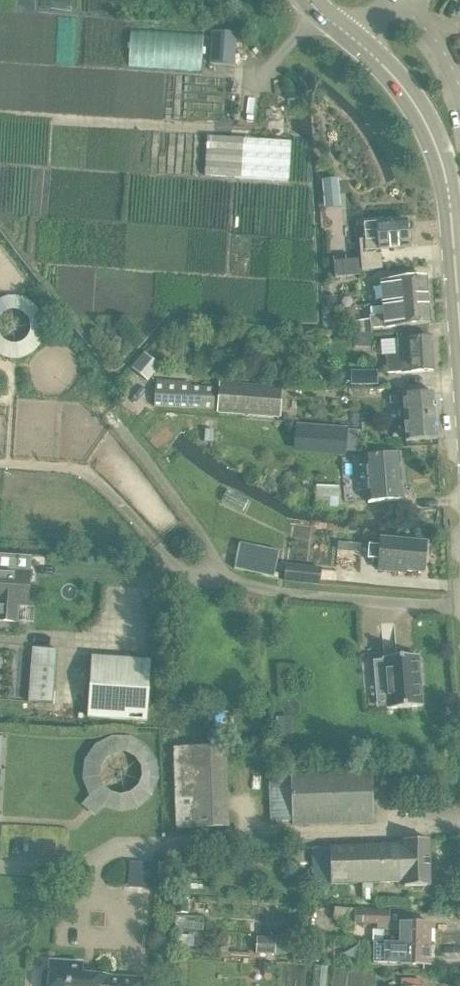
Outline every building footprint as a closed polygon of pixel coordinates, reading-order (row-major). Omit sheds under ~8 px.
[(211,65),(234,67),(236,35),(213,34),(211,65)] [(290,143),(208,137),(205,176),(288,182),(290,143)] [(337,179),(322,180),(323,196),(339,195),(337,179)] [(358,241),(361,271),(382,269),(380,250),(412,247),(411,233),(408,233),(407,221),(363,225),(364,240),(358,241)] [(358,260),(334,263),(336,278),(359,275),(358,260)] [(380,282),(373,283),(374,293),(380,292),(382,305),(428,300),(426,278),(380,282)] [(336,297),(327,298),(328,309),(337,308),(336,297)] [(370,320),(355,322),(356,333),(372,334),(371,329),(384,328),(430,323),(428,300),(382,305),(382,307),(383,315),(371,317),(370,317),(370,320)] [(385,356),(386,373),(432,370),(430,337),(380,341),(381,356),(385,356)] [(158,366),(144,353),(133,365),(147,378),(158,366)] [(378,372),(351,372),(351,381),(351,386),(378,385),(378,382),(378,372)] [(216,413),(280,418),(283,387),(219,382),(216,413)] [(154,407),(214,410),(215,389),(155,385),(154,407)] [(435,393),(390,397),(390,404),(402,403),(403,416),(436,414),(435,394),(435,393)] [(403,416),(405,442),(406,442),(439,439),(436,414),(403,416)] [(297,427),(295,448),(346,452),(346,450),(361,451),(359,431),(297,427)] [(204,432),(203,443),(213,444),(214,433),(204,432)] [(398,440),(387,441),(387,448),(399,448),(398,440)] [(365,457),(367,480),(368,503),(403,500),(399,454),(365,457)] [(265,482),(261,488),(269,493),(273,487),(265,482)] [(339,487),(316,486),(315,508),(338,509),(339,487)] [(398,570),(423,572),(425,543),(380,539),(380,546),(368,545),(367,559),(379,560),(378,570),(398,572),(398,570)] [(361,544),(337,542),(336,551),(360,553),(361,544)] [(279,551),(238,543),(233,570),(274,578),(279,551)] [(17,623),(18,606),(27,607),(29,579),(30,557),(0,555),(0,622),(17,623)] [(285,566),(284,580),(319,584),(321,569),(285,566)] [(53,703),(56,650),(32,648),(28,702),(53,703)] [(383,661),(374,662),(375,682),(385,682),(387,709),(422,707),(418,656),(383,659),(383,661)] [(87,718),(147,721),(151,662),(91,658),(87,718)] [(291,730),(275,730),(275,742),(291,742),(291,730)] [(177,830),(229,828),(226,747),(174,749),(177,830)] [(291,773),(291,774),(268,776),(270,822),(292,821),(292,825),(373,822),(371,770),(291,773)] [(402,846),(328,848),(330,885),(349,885),(349,893),(363,892),(363,900),(374,900),(374,883),(404,883),(404,887),(430,887),(429,840),(402,841),(402,846)] [(175,914),(187,914),(187,900),(175,900),(175,914)] [(355,908),(354,924),(390,926),(390,911),(355,908)] [(374,943),(384,944),(431,944),(431,923),(401,923),(400,931),(373,930),(372,942),(374,942),(374,943)] [(255,954),(259,954),(275,955),(276,937),(259,937),(256,937),(255,954)] [(373,963),(400,964),(400,965),(430,966),(431,944),(384,944),(373,943),(373,963)] [(110,982),(111,977),(82,975),(83,965),(51,962),(51,972),(47,971),(43,975),(42,985),(144,985),(144,983),(118,981),(118,983),(110,982)]
